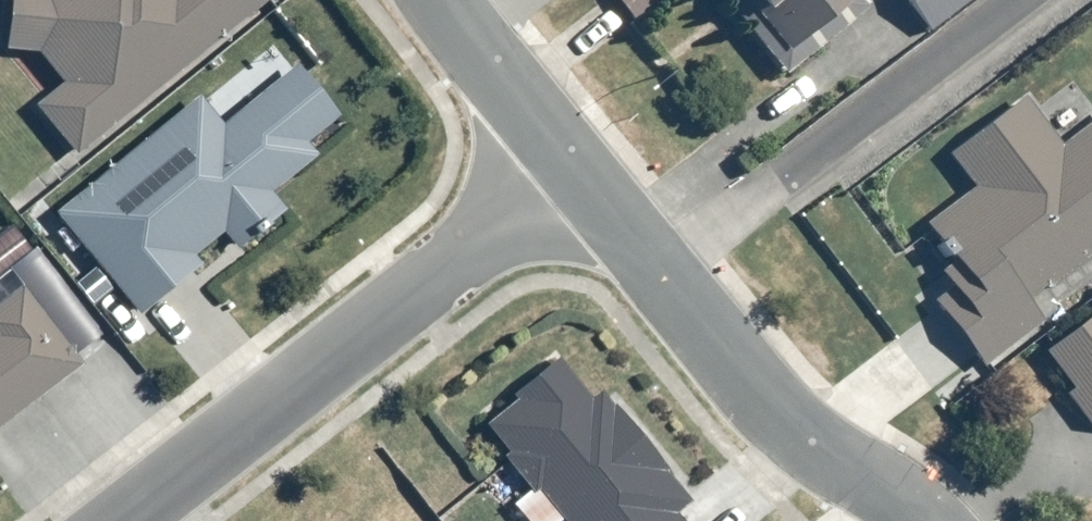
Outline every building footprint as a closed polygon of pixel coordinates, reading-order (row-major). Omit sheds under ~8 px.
[(66,148),(247,0),(0,0),(0,41),(28,47),(53,76),(25,104),(66,148)] [(783,81),(824,49),(801,23),(838,0),(718,0),(783,81)] [(924,29),(960,0),(900,0),(924,29)] [(49,209),(129,312),(192,261),(185,254),(213,231),(223,242),(274,203),(261,190),(309,152),(299,140),(330,114),(288,63),(217,121),(192,91),(49,209)] [(974,359),(1037,314),(1023,298),(1091,245),(1091,112),(1054,141),(1016,95),(940,150),(966,182),(917,218),(947,254),(930,268),(941,286),(924,298),(974,359)] [(73,360),(12,285),(0,294),(0,414),(73,360)] [(1036,348),(1063,381),(1056,387),(1080,422),(1091,423),(1091,307),(1036,348)] [(477,419),(561,520),(673,520),(663,509),(680,496),(557,350),(477,419)]
